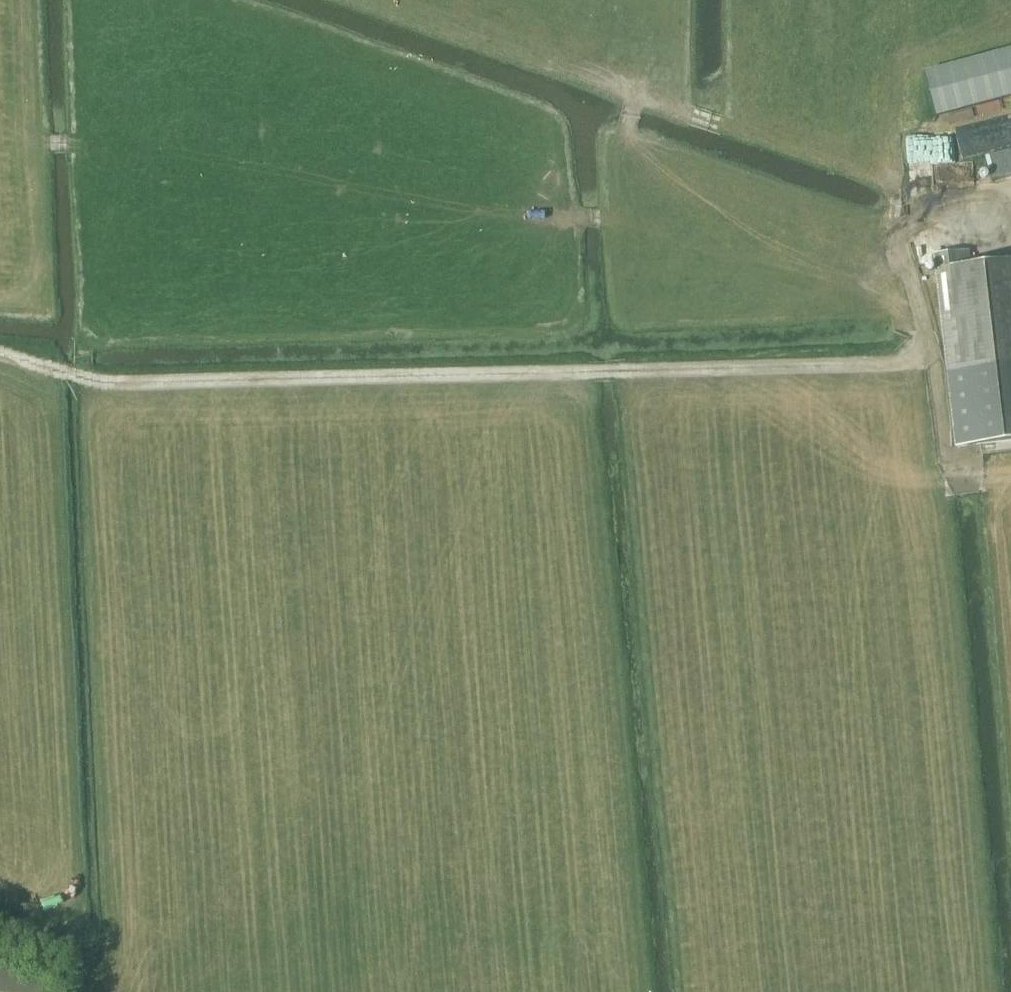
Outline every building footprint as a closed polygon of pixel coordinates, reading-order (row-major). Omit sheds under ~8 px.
[(924,73),(935,117),(1010,96),(1010,50),(924,73)] [(950,145),(934,144),(934,160),(949,161),(950,145)] [(985,158),(992,182),(1010,176),(1010,151),(985,158)] [(970,265),(968,250),(934,254),(956,446),(1010,440),(1010,260),(970,265)]
